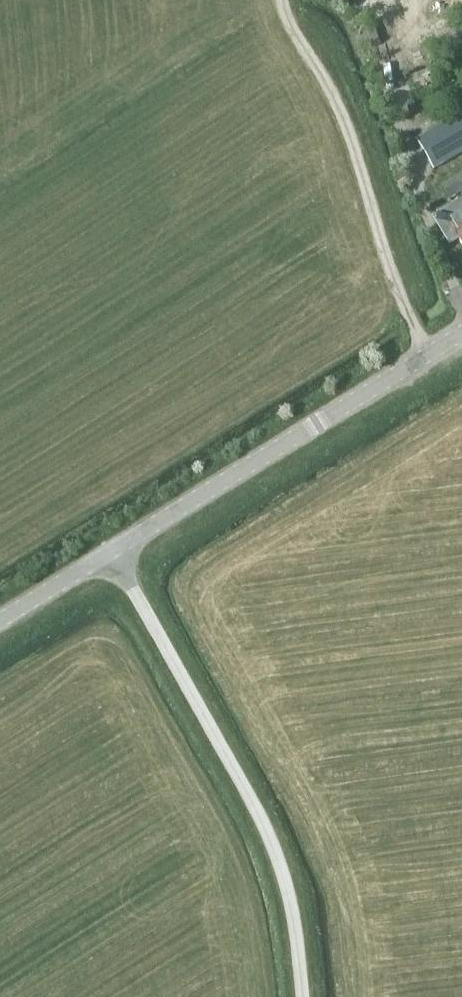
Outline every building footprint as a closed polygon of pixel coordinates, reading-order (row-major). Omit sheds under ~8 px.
[(386,11),(397,6),(394,0),(381,0),(386,11)] [(412,100),(404,105),(409,114),(417,109),(412,100)] [(457,119),(456,118),(445,124),(440,116),(414,131),(419,140),(416,141),(434,171),(461,154),(461,116),(457,119)] [(450,169),(429,182),(435,192),(437,190),(456,179),(450,169)] [(456,179),(437,190),(445,203),(460,195),(461,197),(461,190),(456,179)] [(451,221),(461,239),(461,214),(451,221)]
